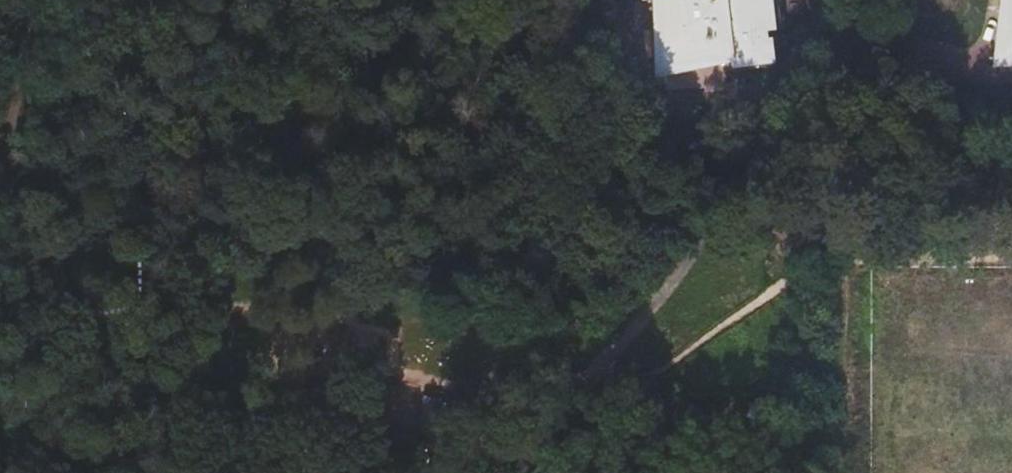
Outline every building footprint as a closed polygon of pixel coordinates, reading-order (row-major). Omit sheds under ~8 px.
[(669,66),(736,58),(737,67),(777,61),(774,36),(765,37),(764,28),(779,27),(776,0),(662,0),(669,66)] [(996,59),(1011,60),(1011,0),(1001,0),(996,59)]
